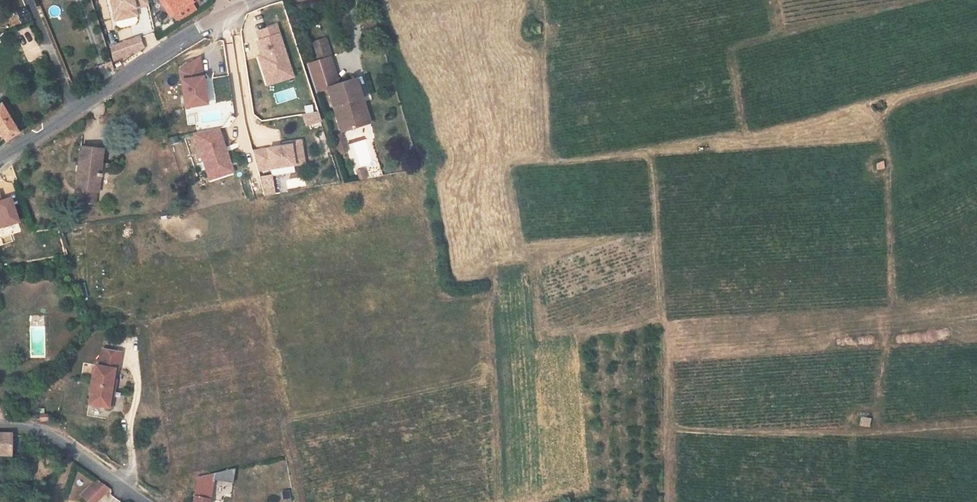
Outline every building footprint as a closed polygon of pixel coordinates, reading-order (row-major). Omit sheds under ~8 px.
[(115,30),(118,29),(121,39),(153,32),(146,0),(107,0),(115,30)] [(192,6),(189,0),(160,0),(167,17),(192,6)] [(22,23),(17,10),(9,14),(14,26),(22,23)] [(251,30),(266,86),(292,78),(277,23),(251,30)] [(112,59),(143,53),(140,37),(109,43),(112,59)] [(313,67),(324,64),(318,45),(307,48),(313,66),(313,67)] [(183,109),(207,105),(199,60),(175,64),(183,109)] [(309,98),(321,94),(332,90),(324,64),(313,67),(313,66),(300,70),(309,98)] [(334,139),(359,132),(351,106),(356,105),(350,85),(332,90),(321,94),(334,139)] [(319,122),(314,103),(301,106),(305,126),(319,122)] [(351,106),(359,132),(363,130),(356,105),(351,106)] [(207,182),(233,174),(218,126),(192,134),(207,182)] [(301,142),(252,148),(255,173),(271,171),(271,175),(293,172),(293,165),(304,164),(301,142)] [(331,149),(329,150),(332,160),(339,158),(336,148),(331,149)] [(76,151),(75,164),(73,193),(82,194),(92,195),(95,196),(99,154),(76,151)] [(272,174),(260,175),(263,196),(274,195),(272,174)] [(349,187),(356,186),(353,177),(347,179),(349,187)] [(91,211),(92,195),(82,194),(81,210),(91,211)] [(107,418),(111,362),(93,361),(92,378),(88,378),(87,389),(86,388),(85,406),(86,406),(85,416),(107,418)] [(860,426),(867,427),(869,419),(861,417),(860,426)] [(44,424),(41,430),(40,431),(47,435),(51,428),(44,424)] [(12,442),(0,441),(0,460),(11,460),(12,442)] [(228,476),(191,483),(192,501),(210,501),(209,489),(228,488),(228,476)] [(109,490),(97,477),(79,495),(86,501),(97,501),(109,490)]
